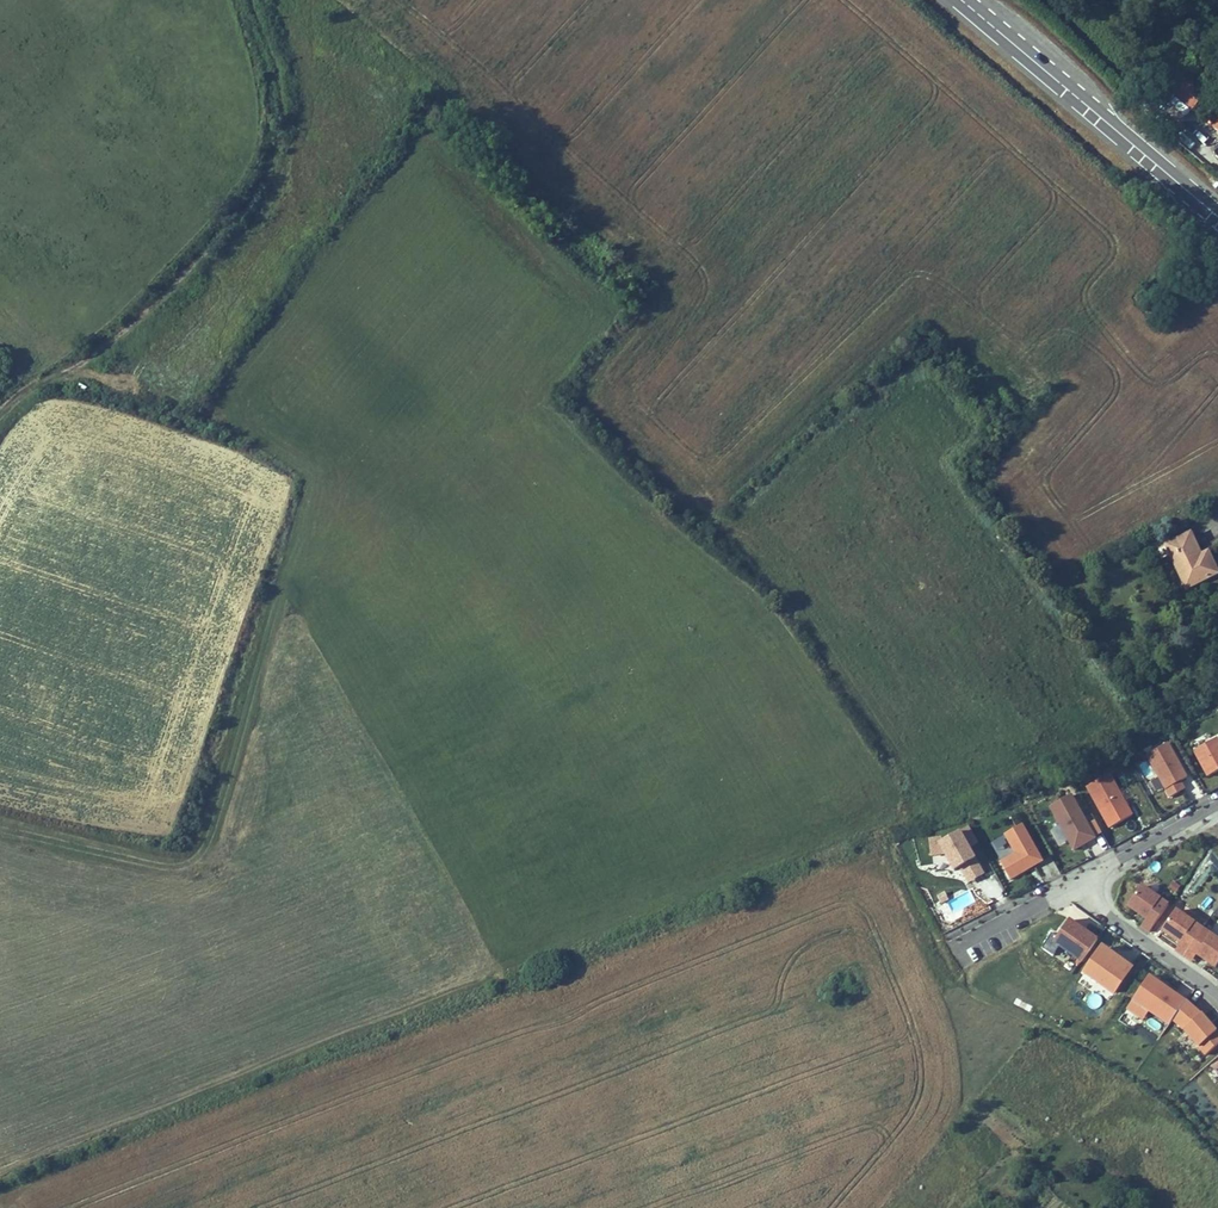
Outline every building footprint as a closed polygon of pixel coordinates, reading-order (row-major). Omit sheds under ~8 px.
[(1175,94),(1192,110),(1206,96),(1189,79),(1175,94)] [(1209,553),(1205,554),(1201,556),(1199,550),(1191,534),(1167,545),(1187,588),(1217,574),(1217,573),(1209,553)] [(1194,752),(1205,775),(1217,769),(1217,737),(1194,752)] [(1189,776),(1170,743),(1147,755),(1170,797),(1186,788),(1182,780),(1189,776)] [(1135,813),(1112,773),(1087,788),(1110,828),(1135,813)] [(1163,786),(1156,782),(1151,789),(1159,793),(1163,786)] [(1097,838),(1074,793),(1050,807),(1074,851),(1097,838)] [(1024,824),(1005,834),(1015,853),(1001,861),(1011,881),(1045,862),(1024,824)] [(969,849),(979,843),(970,828),(944,843),(941,839),(930,841),(933,856),(945,855),(955,871),(960,868),(975,859),(969,849)] [(984,875),(975,859),(960,868),(969,883),(984,875)] [(1158,921),(1169,905),(1142,887),(1128,907),(1147,920),(1148,920),(1151,915),(1158,921)] [(1191,943),(1201,928),(1174,909),(1160,929),(1179,942),(1180,943),(1183,938),(1191,943)] [(1150,933),(1158,921),(1151,915),(1148,920),(1147,920),(1142,927),(1150,933)] [(1099,938),(1071,919),(1054,943),(1082,961),(1099,938)] [(1203,927),(1192,942),(1200,947),(1196,952),(1197,953),(1216,966),(1217,963),(1217,938),(1203,927)] [(1182,955),(1191,943),(1183,938),(1180,943),(1179,942),(1174,949),(1182,955)] [(1200,947),(1192,942),(1184,955),(1192,960),(1197,953),(1196,952),(1200,947)] [(1115,994),(1132,969),(1103,949),(1086,973),(1115,994)] [(1187,1001),(1150,976),(1134,1000),(1170,1025),(1173,1020),(1187,1001)] [(1202,1015),(1187,1001),(1173,1020),(1185,1030),(1207,1055),(1217,1045),(1217,1033),(1202,1015)]
